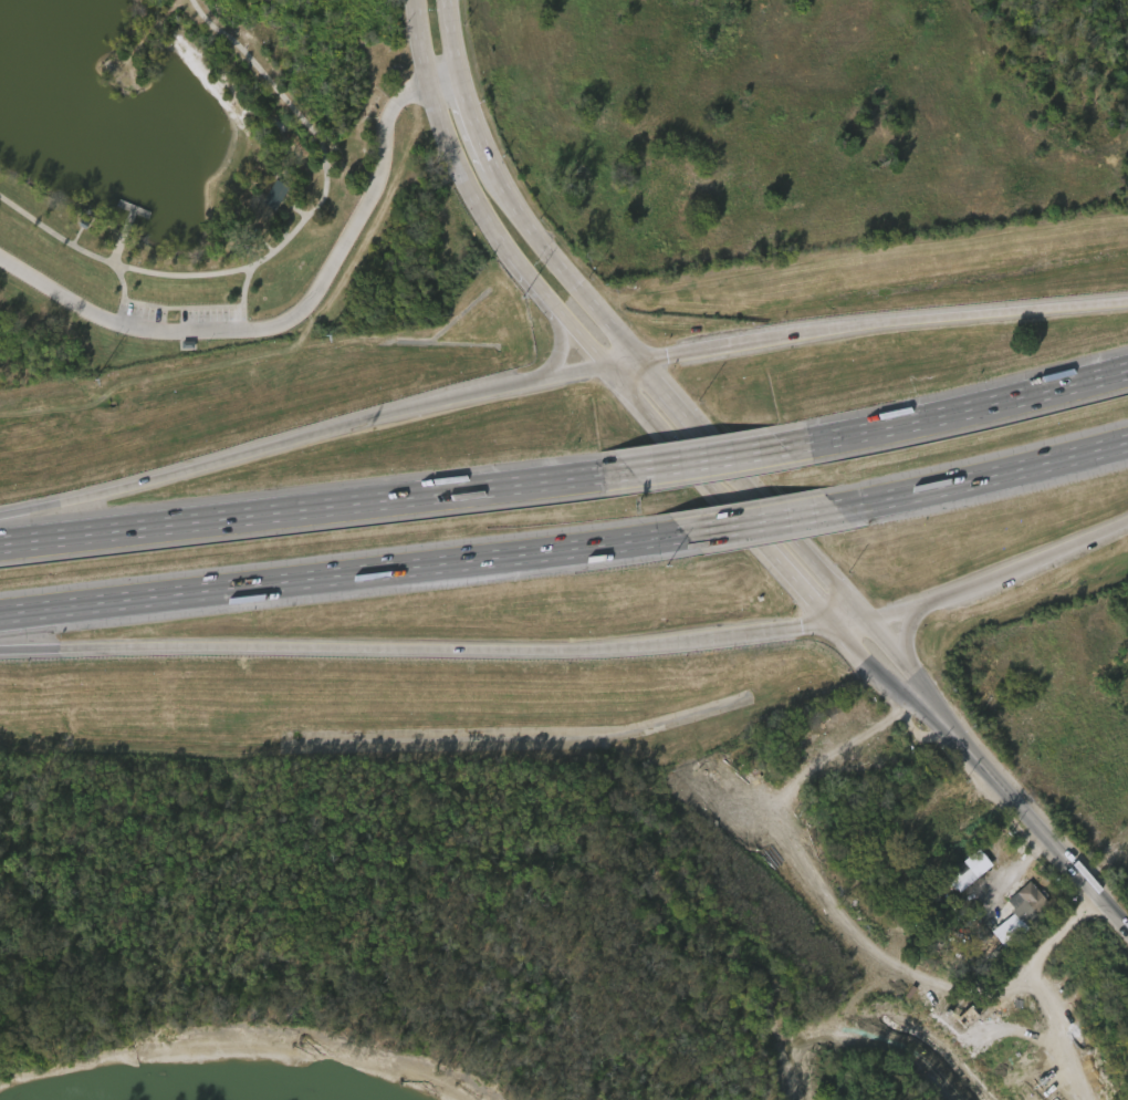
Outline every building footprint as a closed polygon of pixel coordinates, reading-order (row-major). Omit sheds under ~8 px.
[(253,210),(267,218),(283,194),(268,185),(253,210)] [(949,896),(984,874),(973,857),(938,879),(949,896)] [(1027,880),(1037,892),(1041,889),(1046,894),(1043,897),(1046,902),(1033,913),(1014,892),(1027,880)] [(983,937),(993,951),(1042,913),(1022,888),(998,907),(1007,919),(983,937)]
